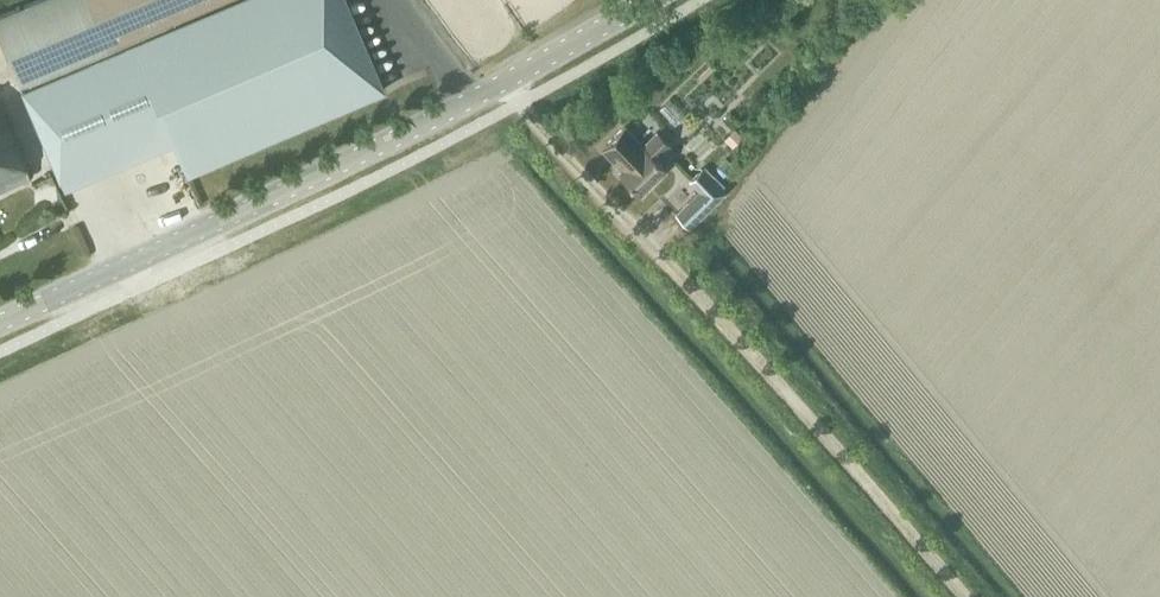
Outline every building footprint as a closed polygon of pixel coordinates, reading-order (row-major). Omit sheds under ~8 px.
[(174,17),(214,0),(32,0),(0,14),(0,36),(21,87),(87,59),(176,21),(174,17)] [(176,21),(87,59),(124,147),(168,128),(186,172),(384,88),(346,0),(226,0),(176,21)] [(30,175),(0,106),(0,190),(31,177),(30,175)] [(657,131),(643,144),(625,125),(602,147),(622,167),(619,170),(641,193),(667,168),(656,157),(670,144),(657,131)] [(743,135),(734,126),(724,137),(733,145),(743,135)] [(726,191),(723,188),(702,168),(689,180),(699,190),(676,213),(690,227),(726,191)]
